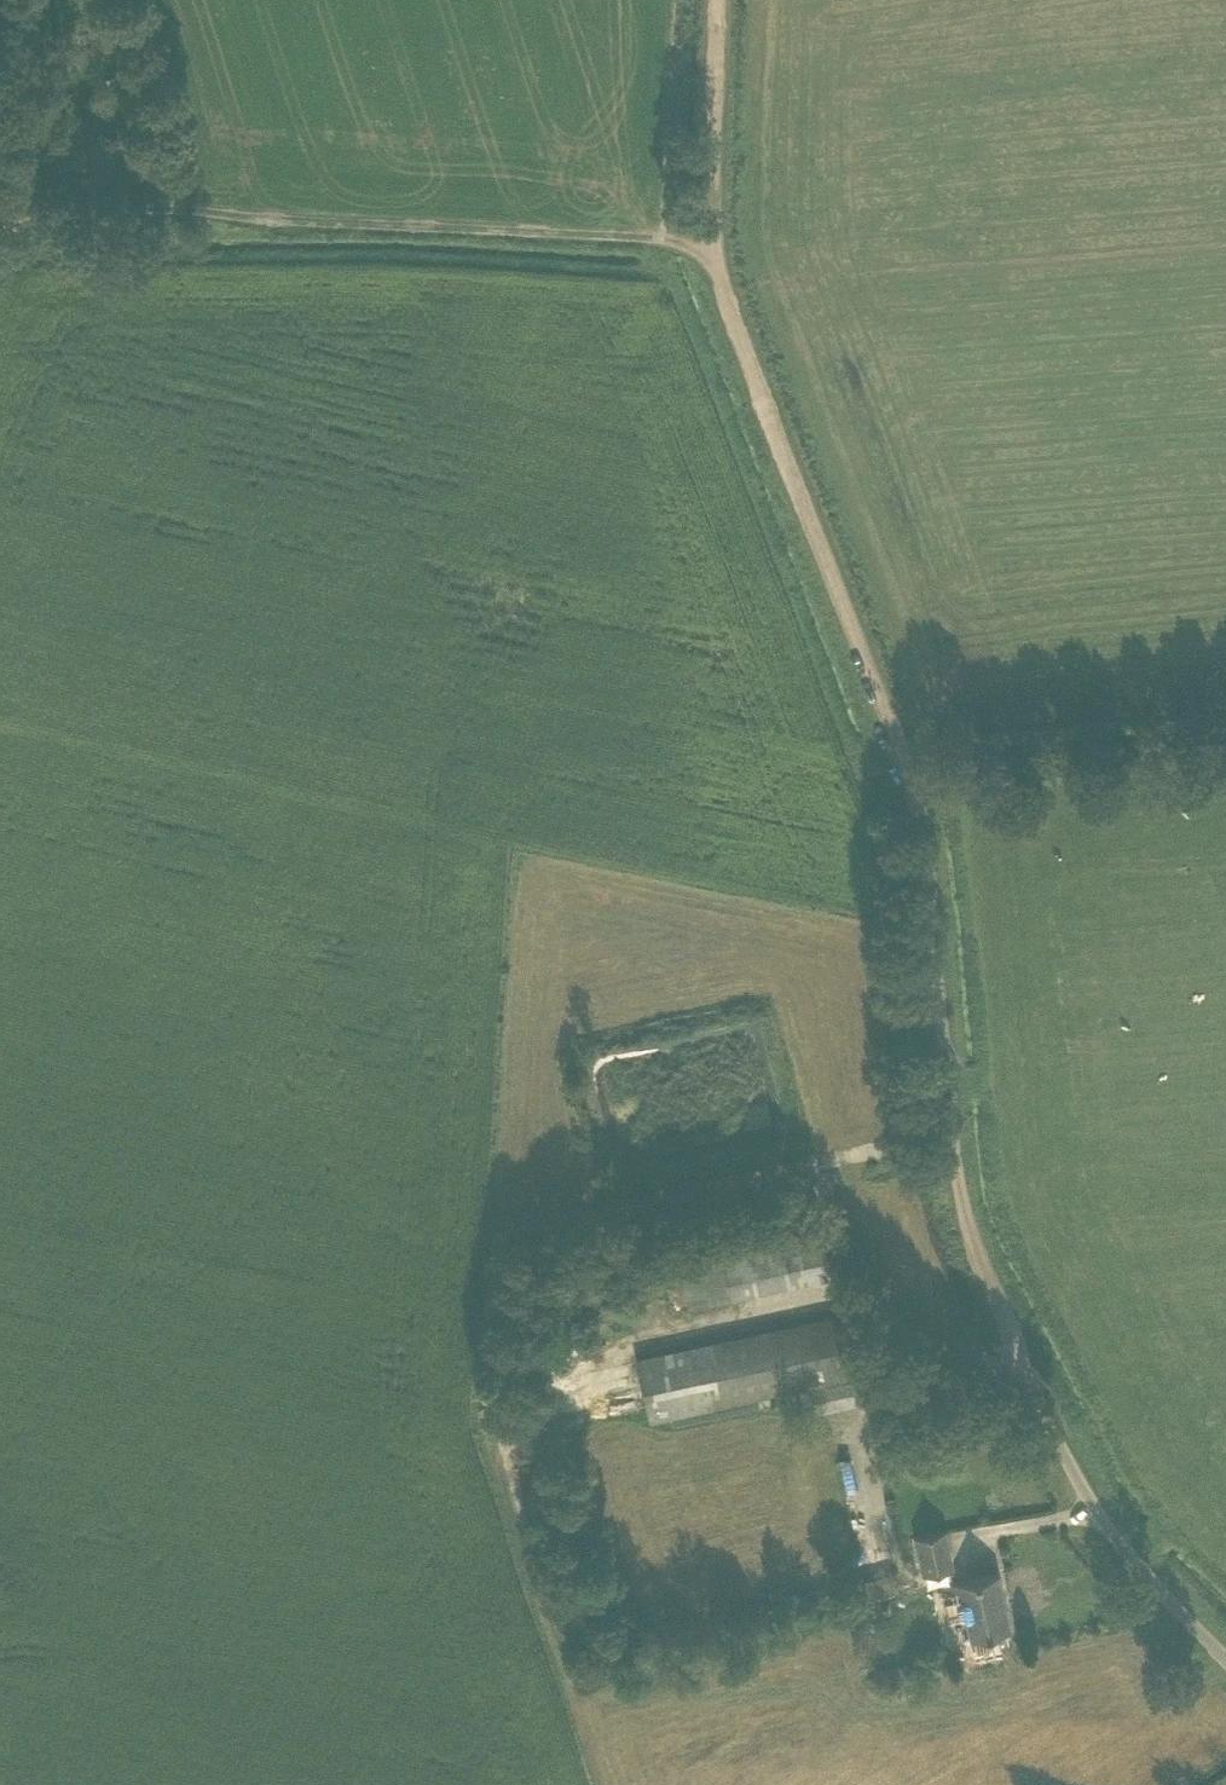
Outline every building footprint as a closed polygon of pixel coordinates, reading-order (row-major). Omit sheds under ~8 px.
[(815,1216),(792,1221),(716,1237),(728,1293),(827,1273),(815,1216)] [(836,1313),(812,1318),(637,1357),(651,1420),(808,1386),(814,1411),(855,1402),(836,1313)] [(945,1528),(921,1533),(916,1534),(924,1572),(953,1566),(945,1528)] [(956,1587),(940,1591),(947,1621),(967,1617),(970,1635),(974,1652),(993,1649),(989,1631),(1010,1627),(998,1571),(974,1576),(955,1580),(956,1587)]
